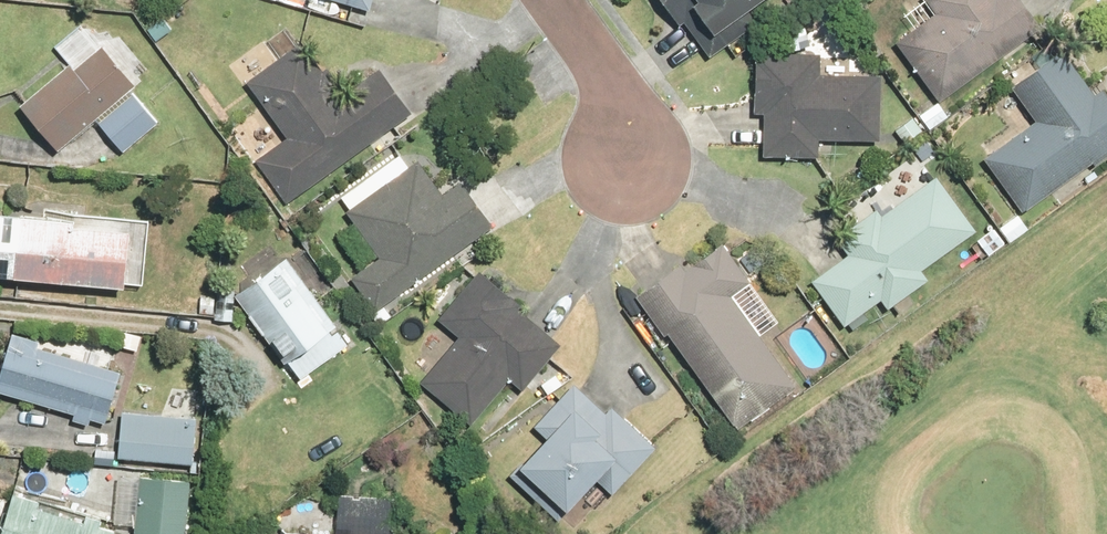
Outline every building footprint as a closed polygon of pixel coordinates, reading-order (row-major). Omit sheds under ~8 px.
[(369,12),(372,0),(329,0),(369,12)] [(669,17),(676,12),(709,58),(757,24),(747,10),(761,0),(658,0),(669,17)] [(939,103),(1042,31),(1020,0),(923,0),(933,15),(895,41),(939,103)] [(286,205),(412,113),(380,70),(342,98),(300,41),(243,83),(285,139),(254,162),(286,205)] [(68,64),(17,106),(56,152),(134,87),(100,47),(73,69),(68,64)] [(1022,213),(1091,163),(1094,167),(1106,157),(1106,97),(1101,90),(1093,96),(1061,52),(1010,89),(1034,121),(982,159),(1022,213)] [(817,140),(878,141),(880,77),(818,75),(819,55),(756,53),(754,114),(763,114),(762,158),(817,160),(817,140)] [(138,90),(103,118),(125,145),(160,117),(138,90)] [(351,279),(375,313),(492,228),(459,183),(443,195),(416,159),(343,212),(378,260),(351,279)] [(976,231),(936,176),(880,216),(875,210),(836,239),(847,254),(809,281),(843,327),(880,300),(887,310),(927,281),(920,271),(976,231)] [(123,286),(124,282),(141,284),(148,219),(43,209),(43,216),(0,212),(0,275),(123,286)] [(679,264),(634,298),(664,339),(668,336),(738,430),(797,386),(730,297),(749,283),(720,245),(684,271),(679,264)] [(336,325),(285,256),(235,293),(286,362),(336,325)] [(520,307),(478,271),(437,320),(457,337),(419,382),(471,425),(509,380),(522,391),(561,345),(518,309),(520,307)] [(0,364),(0,391),(73,413),(71,419),(88,424),(90,418),(104,422),(119,371),(38,347),(40,340),(10,331),(0,364)] [(594,480),(612,496),(656,448),(611,407),(605,414),(573,385),(535,426),(546,436),(509,476),(557,520),(594,480)] [(120,411),(117,457),(192,463),(196,417),(120,411)] [(132,533),(184,533),(189,480),(138,475),(132,533)] [(0,525),(0,533),(111,533),(113,528),(98,524),(100,517),(10,490),(0,525)] [(397,498),(338,495),(336,533),(284,531),(284,533),(395,533),(397,498)]
